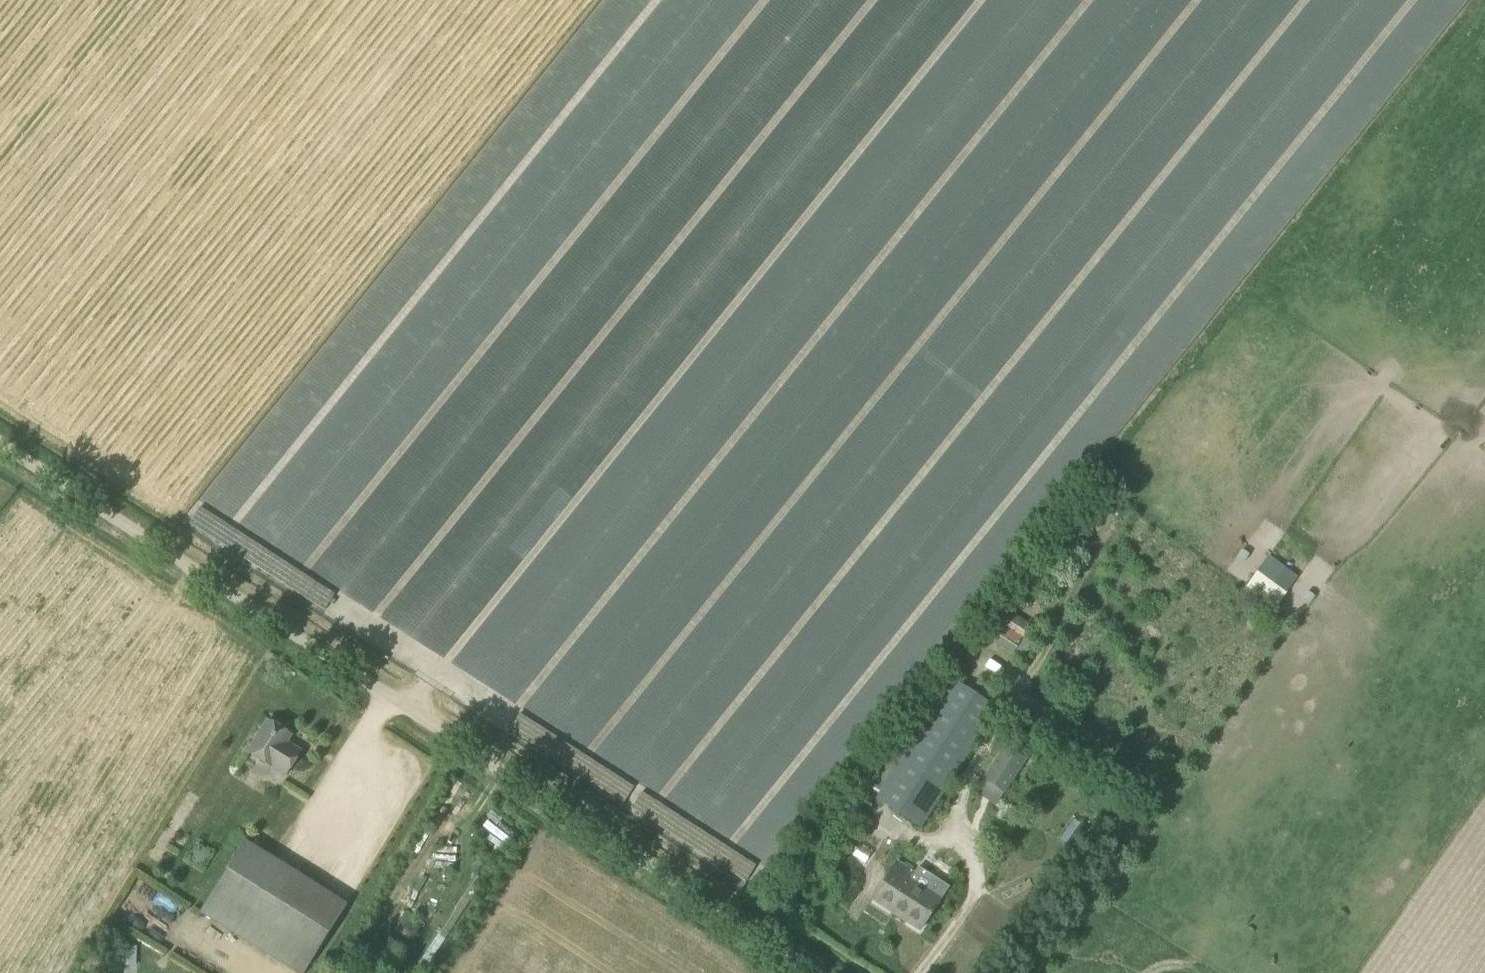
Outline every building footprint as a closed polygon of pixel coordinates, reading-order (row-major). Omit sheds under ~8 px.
[(1245,585),(1276,607),(1298,576),(1268,554),(1245,585)] [(1029,627),(1004,611),(986,639),(1017,660),(1030,640),(1023,635),(1029,627)] [(920,828),(997,708),(954,680),(877,800),(920,828)] [(268,722),(249,753),(285,776),(300,752),(285,743),(290,735),(268,722)] [(1008,749),(986,782),(1005,794),(1026,761),(1008,749)] [(872,799),(865,794),(867,790),(861,786),(858,790),(851,785),(842,797),(864,812),(872,799)] [(234,858),(199,914),(293,972),(305,972),(347,905),(245,841),(234,858)] [(920,931),(940,900),(948,888),(918,868),(915,873),(898,862),(873,900),(920,931)]
